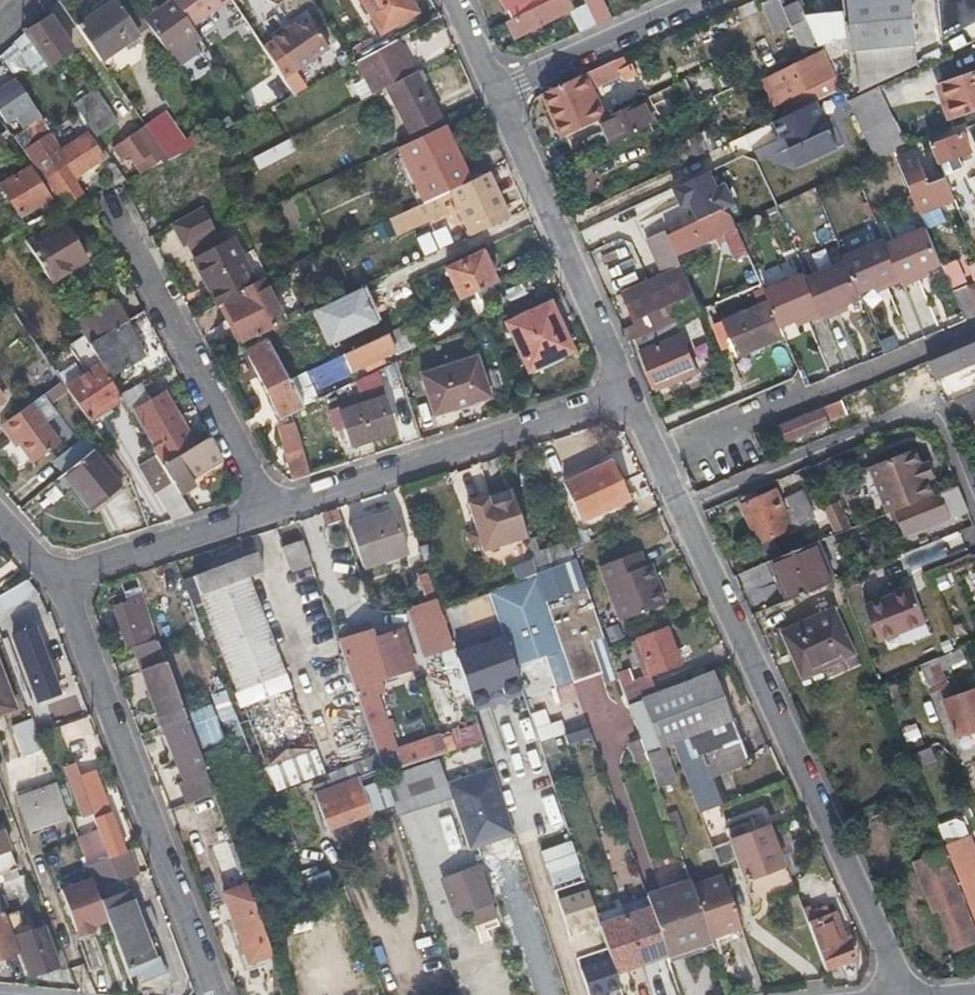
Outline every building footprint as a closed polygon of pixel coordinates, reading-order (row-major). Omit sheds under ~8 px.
[(144,19),(168,52),(196,33),(190,24),(173,0),(169,0),(144,19)] [(190,24),(228,0),(173,0),(190,24)] [(379,30),(414,11),(408,0),(362,0),(379,30)] [(511,8),(515,17),(517,16),(550,0),(507,0),(511,8)] [(566,0),(550,0),(517,16),(525,33),(571,10),(566,0)] [(613,15),(605,0),(585,0),(598,26),(615,18),(613,15)] [(801,0),(800,0),(783,9),(792,27),(810,18),(801,0)] [(859,49),(920,43),(916,0),(854,0),(859,49)] [(934,31),(974,25),(974,0),(930,0),(934,31)] [(94,15),(75,26),(97,62),(135,38),(116,7),(97,19),(94,15)] [(503,12),(507,21),(515,17),(511,8),(503,12)] [(50,17),(26,34),(33,44),(48,64),(71,48),(50,17)] [(295,19),(271,34),(293,69),(329,46),(310,17),(298,23),(295,19)] [(196,33),(168,52),(177,65),(198,51),(192,43),(199,37),(196,33)] [(414,73),(395,38),(355,59),(374,93),(386,87),(414,73)] [(48,64),(33,44),(20,54),(35,73),(48,64)] [(768,77),(785,115),(843,87),(825,50),(768,77)] [(613,61),(594,69),(585,73),(593,88),(619,75),(613,61)] [(937,82),(949,117),(974,108),(974,70),(937,82)] [(415,72),(414,73),(386,87),(410,134),(440,117),(415,72)] [(582,75),(547,93),(566,133),(600,117),(602,116),(582,75)] [(78,107),(98,93),(87,76),(66,91),(78,107)] [(16,79),(0,90),(0,113),(1,114),(18,103),(31,121),(39,111),(16,79)] [(849,100),(875,156),(895,149),(893,144),(900,141),(874,87),(849,100)] [(78,107),(89,123),(109,110),(98,93),(78,107)] [(600,117),(612,142),(657,121),(645,96),(602,116),(600,117)] [(71,203),(84,194),(73,180),(104,158),(87,133),(61,151),(57,145),(58,144),(50,134),(51,133),(45,123),(46,122),(39,111),(31,121),(16,141),(45,181),(63,205),(69,201),(71,203)] [(217,119),(225,130),(236,121),(229,111),(217,119)] [(172,159),(177,156),(156,120),(140,131),(161,164),(172,159)] [(144,172),(161,164),(140,131),(115,147),(124,159),(133,154),(144,172)] [(931,143),(945,174),(954,170),(949,159),(960,155),(971,150),(963,131),(931,143)] [(450,188),(469,179),(447,133),(402,155),(423,201),(440,193),(450,188)] [(297,148),(291,137),(253,157),(259,167),(297,148)] [(912,187),(911,188),(920,211),(955,197),(945,174),(928,181),(915,148),(899,154),(912,187)] [(949,159),(954,170),(964,166),(960,155),(949,159)] [(115,161),(107,167),(118,184),(128,179),(115,161)] [(173,222),(201,207),(180,162),(161,171),(170,192),(154,200),(166,226),(173,222)] [(502,206),(487,171),(469,179),(450,188),(466,223),(502,206)] [(32,172),(5,191),(26,219),(53,200),(32,172)] [(394,214),(390,216),(396,228),(446,206),(440,193),(423,201),(394,214)] [(216,228),(206,204),(201,207),(173,222),(183,243),(216,228)] [(711,212),(668,233),(676,251),(720,231),(711,212)] [(64,224),(29,246),(53,285),(88,262),(64,224)] [(926,228),(886,244),(901,281),(903,285),(917,279),(916,274),(941,264),(926,228)] [(663,274),(682,265),(676,251),(668,233),(666,231),(648,238),(663,274)] [(196,259),(220,304),(245,290),(241,283),(253,277),(232,238),(196,259)] [(886,244),(884,240),(843,256),(845,261),(859,293),(883,282),(885,287),(901,281),(886,244)] [(460,298),(495,282),(480,252),(446,269),(460,298)] [(940,265),(949,287),(966,280),(957,258),(940,265)] [(822,314),(824,318),(838,313),(837,308),(860,298),(845,261),(806,277),(822,314)] [(623,329),(629,341),(700,308),(682,265),(663,274),(623,293),(637,323),(623,329)] [(967,268),(974,282),(964,286),(974,310),(974,265),(967,268)] [(806,320),(822,314),(806,277),(804,272),(764,289),(770,301),(781,326),(804,316),(806,320)] [(268,330),(284,323),(261,277),(245,285),(247,289),(249,293),(268,330)] [(263,330),(266,336),(270,334),(268,330),(249,293),(225,305),(243,340),(263,330)] [(737,355),(784,334),(781,326),(770,301),(723,322),(737,355)] [(549,303),(508,324),(530,369),(571,348),(549,303)] [(145,358),(124,323),(90,345),(103,365),(106,371),(111,378),(145,358)] [(372,340),(344,353),(352,370),(395,349),(387,333),(372,340)] [(682,333),(642,350),(659,387),(697,371),(682,333)] [(302,407),(301,404),(290,383),(289,384),(267,340),(247,350),(280,419),(291,414),(302,407)] [(928,360),(936,377),(974,361),(974,340),(928,360)] [(475,357),(422,374),(434,413),(487,396),(475,357)] [(320,367),(326,385),(350,377),(343,358),(320,367)] [(928,360),(914,366),(922,384),(936,377),(928,360)] [(123,400),(121,396),(111,378),(106,371),(103,365),(68,388),(90,421),(123,400)] [(914,366),(867,386),(878,410),(924,390),(922,384),(914,366)] [(161,464),(192,445),(181,427),(184,425),(164,393),(136,410),(155,442),(161,439),(163,443),(153,450),(155,454),(161,464)] [(386,396),(339,412),(349,445),(397,429),(386,396)] [(824,408),(781,426),(787,440),(830,422),(828,420),(847,412),(841,399),(823,406),(824,408)] [(39,401),(34,404),(43,417),(48,413),(39,401)] [(34,404),(0,427),(10,439),(14,436),(34,464),(63,444),(43,417),(34,404)] [(285,453),(295,480),(310,475),(294,424),(280,428),(287,452),(285,453)] [(173,483),(178,493),(193,484),(188,476),(219,458),(206,437),(192,445),(161,464),(173,483)] [(896,506),(939,489),(932,472),(925,458),(918,440),(872,459),(891,508),(896,506)] [(96,492),(104,501),(122,489),(95,451),(77,465),(96,492)] [(158,492),(173,483),(161,464),(155,454),(140,463),(158,492)] [(925,458),(932,472),(937,470),(931,455),(925,458)] [(611,461),(564,482),(582,519),(628,499),(611,461)] [(77,465),(66,474),(92,509),(104,501),(96,492),(77,465)] [(967,506),(957,482),(939,489),(896,506),(906,531),(967,506)] [(528,536),(512,488),(468,502),(483,549),(528,536)] [(775,488),(742,503),(758,540),(814,516),(803,489),(785,498),(791,509),(785,511),(775,488)] [(398,491),(344,507),(349,522),(403,506),(398,491)] [(839,498),(823,504),(833,531),(850,524),(839,498)] [(381,537),(400,529),(395,512),(350,527),(364,567),(389,559),(381,537)] [(407,552),(400,529),(381,537),(389,559),(407,552)] [(570,546),(587,538),(583,529),(566,536),(570,546)] [(771,557),(777,570),(779,569),(791,599),(835,580),(816,538),(796,546),(771,557)] [(312,564),(303,539),(283,546),(291,572),(312,564)] [(663,600),(651,569),(642,573),(638,564),(642,563),(636,549),(598,564),(619,617),(663,600)] [(241,733),(258,776),(317,751),(289,683),(250,578),(267,572),(260,553),(195,578),(241,697),(229,701),(241,733)] [(642,573),(651,569),(647,561),(642,563),(638,564),(642,573)] [(779,569),(777,570),(789,600),(791,599),(779,569)] [(764,597),(752,570),(737,577),(750,604),(764,597)] [(564,647),(548,597),(539,571),(520,579),(544,654),(564,647)] [(544,654),(520,579),(486,591),(496,618),(511,666),(544,654)] [(386,581),(369,587),(372,596),(390,590),(386,581)] [(910,585),(866,604),(879,636),(923,617),(910,585)] [(612,666),(605,648),(599,631),(583,586),(548,597),(564,647),(575,678),(600,670),(612,666)] [(128,644),(129,647),(135,645),(152,638),(158,635),(142,592),(126,598),(127,602),(114,607),(128,644)] [(416,606),(430,650),(451,643),(441,609),(438,600),(416,606)] [(19,601),(2,607),(12,633),(29,627),(19,601)] [(805,676),(857,651),(836,605),(783,629),(805,676)] [(631,642),(644,676),(646,675),(677,663),(664,629),(631,642)] [(371,631),(338,640),(353,685),(382,677),(413,668),(402,630),(374,638),(371,631)] [(163,724),(164,727),(188,718),(158,635),(152,638),(135,645),(158,709),(155,710),(160,724),(163,724)] [(862,662),(857,651),(805,676),(810,687),(862,662)] [(917,662),(928,689),(946,682),(935,654),(917,662)] [(614,672),(612,666),(600,670),(603,680),(615,676),(614,672)] [(626,668),(614,672),(615,676),(618,685),(631,680),(626,668)] [(729,719),(710,671),(652,694),(625,704),(638,737),(642,750),(729,719)] [(13,706),(0,672),(0,711),(13,706)] [(625,704),(652,694),(646,675),(644,676),(631,680),(618,685),(625,704)] [(382,677),(353,685),(357,699),(376,694),(386,691),(382,677)] [(943,697),(955,732),(974,725),(974,686),(943,697)] [(376,694),(357,699),(375,752),(394,746),(376,694)] [(207,746),(228,737),(214,703),(193,712),(207,746)] [(541,740),(565,735),(561,720),(551,723),(548,708),(535,711),(541,740)] [(34,726),(31,716),(11,724),(23,752),(42,745),(34,726)] [(164,727),(183,777),(204,768),(205,767),(188,718),(164,727)] [(755,788),(729,719),(642,750),(643,753),(661,747),(672,743),(683,739),(691,758),(702,754),(718,802),(755,788)] [(445,752),(452,750),(448,739),(442,740),(441,734),(393,749),(399,766),(409,763),(445,752)] [(646,759),(643,753),(642,750),(638,737),(628,741),(635,762),(646,759)] [(697,809),(718,802),(702,754),(691,758),(683,739),(672,743),(697,809)] [(673,780),(661,747),(643,753),(646,759),(655,786),(673,780)] [(384,777),(382,772),(375,752),(353,762),(358,777),(370,813),(393,805),(384,777)] [(437,759),(384,777),(393,805),(396,813),(450,795),(437,759)] [(492,768),(446,784),(468,849),(476,846),(514,834),(492,768)] [(78,775),(109,855),(124,848),(94,769),(78,775)] [(370,813),(358,777),(313,794),(326,828),(370,813)] [(68,812),(56,781),(18,794),(30,826),(68,812)] [(731,838),(765,825),(769,823),(764,811),(726,825),(731,838)] [(963,815),(935,823),(940,839),(968,831),(963,815)] [(736,858),(773,845),(765,825),(731,838),(710,845),(717,864),(736,858)] [(0,830),(0,873),(17,867),(3,829),(0,830)] [(946,843),(974,915),(974,864),(963,836),(946,843)] [(790,890),(773,845),(736,858),(753,904),(790,890)] [(974,939),(974,923),(945,846),(916,858),(936,909),(939,908),(953,945),(965,940),(966,943),(974,939)] [(137,871),(138,871),(132,855),(127,857),(124,848),(109,855),(118,879),(137,871)] [(441,877),(454,911),(468,907),(473,921),(494,914),(476,865),(441,877)] [(708,935),(739,924),(720,873),(690,883),(708,935)] [(100,899),(92,877),(60,888),(76,934),(92,929),(91,924),(107,919),(100,899)] [(665,953),(709,938),(708,935),(690,883),(689,880),(646,895),(649,904),(665,952),(665,953)] [(246,962),(272,954),(246,883),(222,891),(246,962)] [(107,919),(124,966),(133,963),(139,980),(154,975),(123,891),(100,899),(107,919)] [(4,914),(0,902),(0,958),(18,951),(4,914)] [(622,913),(638,960),(665,952),(649,904),(622,913)] [(18,951),(27,975),(57,965),(42,925),(25,932),(16,910),(4,914),(18,951)] [(807,921),(824,967),(854,956),(848,940),(845,940),(835,911),(807,921)] [(596,922),(612,969),(638,960),(622,913),(596,922)]
